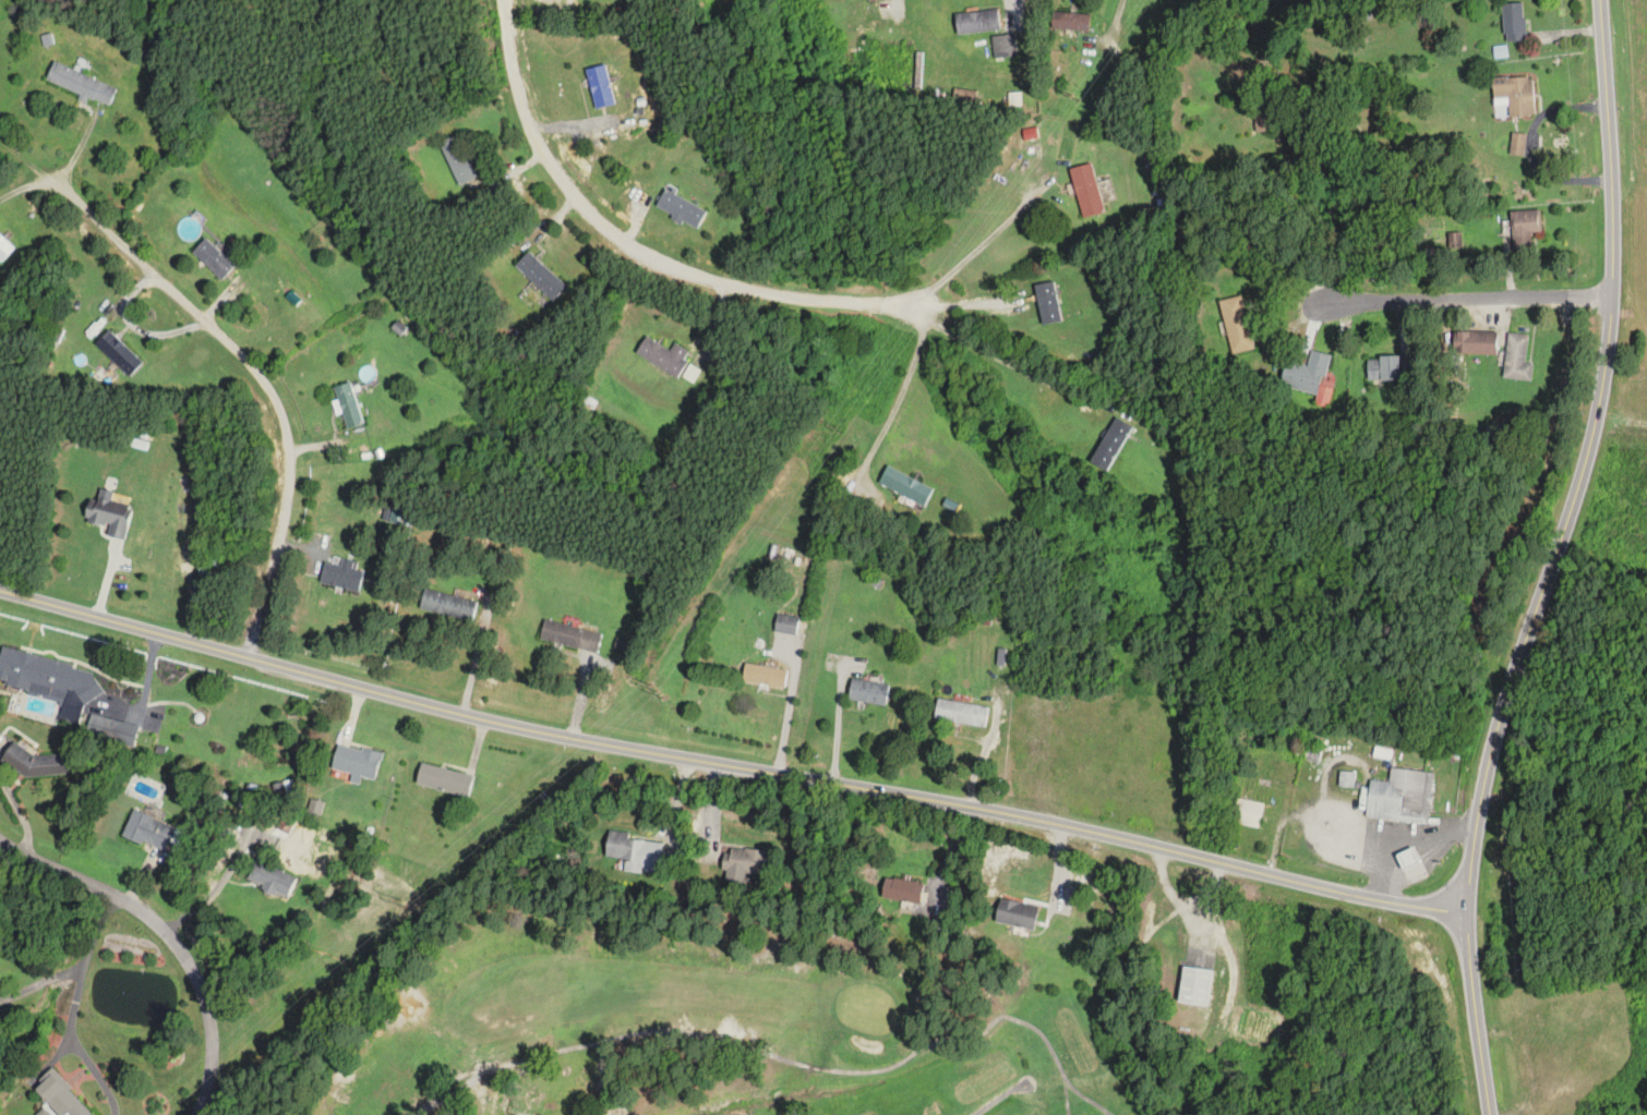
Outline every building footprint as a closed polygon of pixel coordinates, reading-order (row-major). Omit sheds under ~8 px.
[(1502,3),(1504,41),(1526,40),(1524,2),(1502,3)] [(957,34),(1000,31),(999,10),(955,13),(957,34)] [(1090,13),(1052,12),(1051,29),(1090,31),(1090,13)] [(995,37),(995,57),(1013,57),(1013,37),(995,37)] [(117,88),(53,62),(45,80),(110,106),(117,88)] [(596,109),(615,103),(603,64),(584,70),(596,109)] [(1496,77),(1498,117),(1534,115),(1532,76),(1496,77)] [(1275,130),(1272,106),(1253,108),(1256,132),(1275,130)] [(1524,155),(1526,134),(1512,133),(1511,154),(1524,155)] [(476,177),(457,134),(439,142),(459,186),(476,177)] [(1083,217),(1105,211),(1092,163),(1070,168),(1083,217)] [(696,229),(706,213),(666,188),(656,205),(696,229)] [(1541,232),(1541,210),(1512,211),(1512,250),(1530,250),(1530,232),(1541,232)] [(0,234),(0,261),(2,263),(16,249),(0,234)] [(221,280),(235,266),(206,237),(192,251),(221,280)] [(566,286),(529,250),(515,264),(552,301),(566,286)] [(1035,284),(1041,324),(1061,321),(1055,281),(1035,284)] [(1254,348),(1241,295),(1219,300),(1232,354),(1254,348)] [(130,378),(144,363),(108,328),(94,342),(130,378)] [(1497,331),(1453,331),(1453,354),(1497,354),(1497,331)] [(1528,335),(1509,332),(1503,377),(1531,381),(1533,364),(1524,362),(1528,335)] [(669,351),(645,335),(635,350),(675,378),(692,354),(675,343),(669,351)] [(1330,354),(1312,350),(1308,366),(1285,360),(1280,385),(1317,394),(1315,403),(1328,407),(1333,387),(1323,385),(1330,354)] [(1367,379),(1417,379),(1417,356),(1367,356),(1367,379)] [(364,423),(350,381),(334,386),(347,428),(364,423)] [(1134,429),(1117,417),(1089,460),(1106,471),(1134,429)] [(934,488),(886,466),(878,484),(926,505),(934,488)] [(125,539),(131,505),(111,501),(113,492),(99,489),(97,501),(87,500),(83,520),(108,525),(106,536),(125,539)] [(358,592),(364,572),(352,568),(353,562),(342,559),(341,565),(325,561),(319,582),(358,592)] [(472,622),(477,602),(424,589),(420,609),(472,622)] [(796,635),(800,618),(778,614),(775,630),(796,635)] [(598,652),(602,633),(544,620),(540,640),(598,652)] [(0,648),(0,684),(63,699),(65,691),(94,697),(96,687),(91,685),(95,669),(0,648)] [(785,688),(788,670),(745,662),(742,681),(785,688)] [(886,706),(890,685),(852,678),(848,698),(886,706)] [(988,706),(937,698),(934,718),(985,727),(988,706)] [(118,719),(92,718),(91,734),(117,736),(118,719)] [(375,782),(383,754),(337,742),(330,769),(375,782)] [(1318,762),(1322,747),(1308,743),(1304,758),(1318,762)] [(468,797),(473,776),(420,762),(414,784),(468,797)] [(1368,815),(1430,823),(1435,773),(1393,767),(1391,781),(1372,779),(1368,815)] [(1353,786),(1353,772),(1340,772),(1340,786),(1353,786)] [(1229,821),(1258,828),(1264,803),(1235,796),(1229,821)] [(188,833),(132,810),(122,834),(164,852),(168,842),(181,848),(188,833)] [(663,841),(628,839),(628,831),(607,830),(605,858),(620,858),(619,871),(661,873),(663,841)] [(764,875),(767,851),(725,846),(722,870),(764,875)] [(1406,871),(1422,863),(1415,848),(1399,856),(1406,871)] [(297,877),(255,859),(245,881),(287,899),(297,877)] [(925,882),(884,878),(882,899),(923,903),(925,882)] [(1038,906),(999,898),(994,923),(1033,931),(1038,906)] [(1211,971),(1182,967),(1178,1003),(1207,1007),(1211,971)] [(33,1090),(57,1114),(66,1114),(68,1113),(71,1114),(90,1114),(92,1114),(51,1072),(33,1090)]
